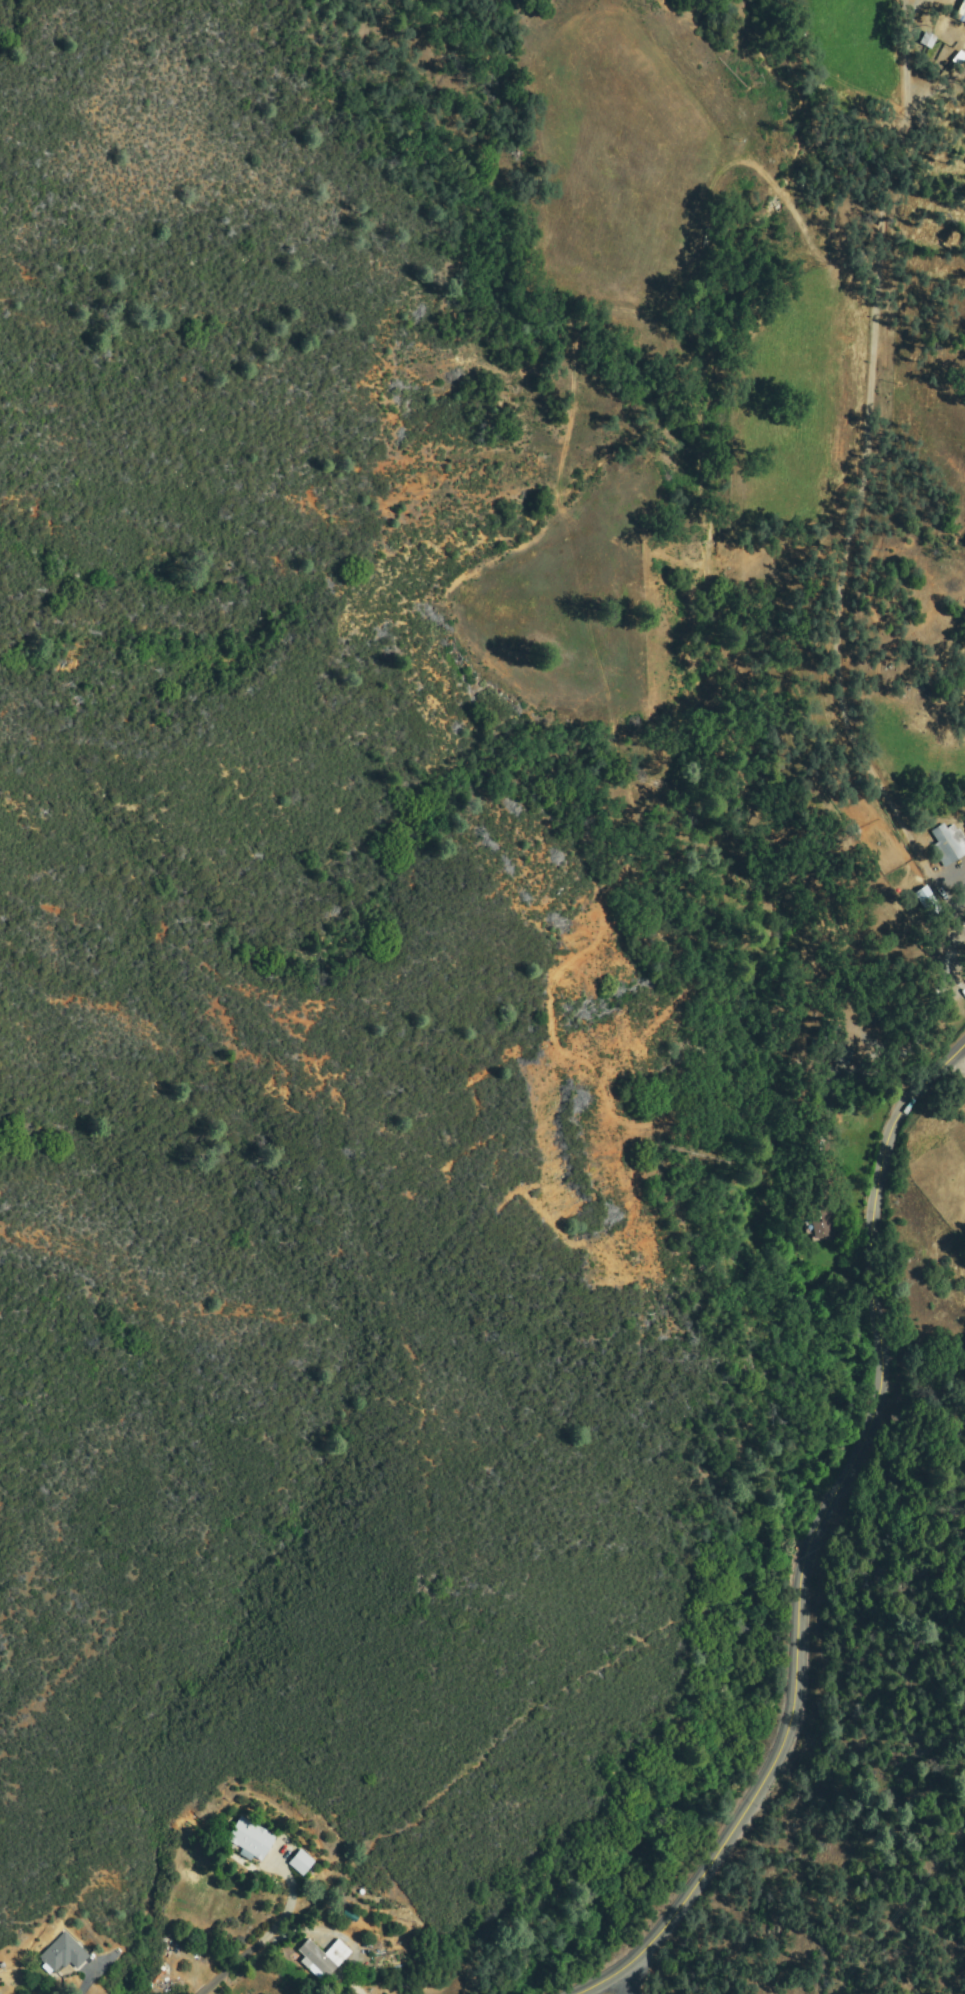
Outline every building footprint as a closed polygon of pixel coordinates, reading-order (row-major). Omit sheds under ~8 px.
[(955,18),(964,0),(964,23),(955,18)] [(914,43),(926,49),(932,36),(920,30),(914,43)] [(964,856),(946,863),(933,830),(945,826),(948,835),(955,833),(964,856)] [(941,910),(932,917),(917,894),(926,888),(941,910)] [(835,1060),(837,1048),(850,1049),(849,1062),(835,1060)] [(813,1238),(809,1206),(829,1203),(833,1235),(813,1238)] [(258,1863),(226,1842),(242,1818),(274,1839),(258,1863)] [(312,1861),(302,1874),(290,1864),(300,1851),(312,1861)] [(55,1973),(41,1958),(65,1933),(88,1956),(76,1967),(69,1959),(55,1973)] [(297,1950),(310,1940),(322,1955),(340,1941),(350,1955),(319,1980),(297,1950)]
